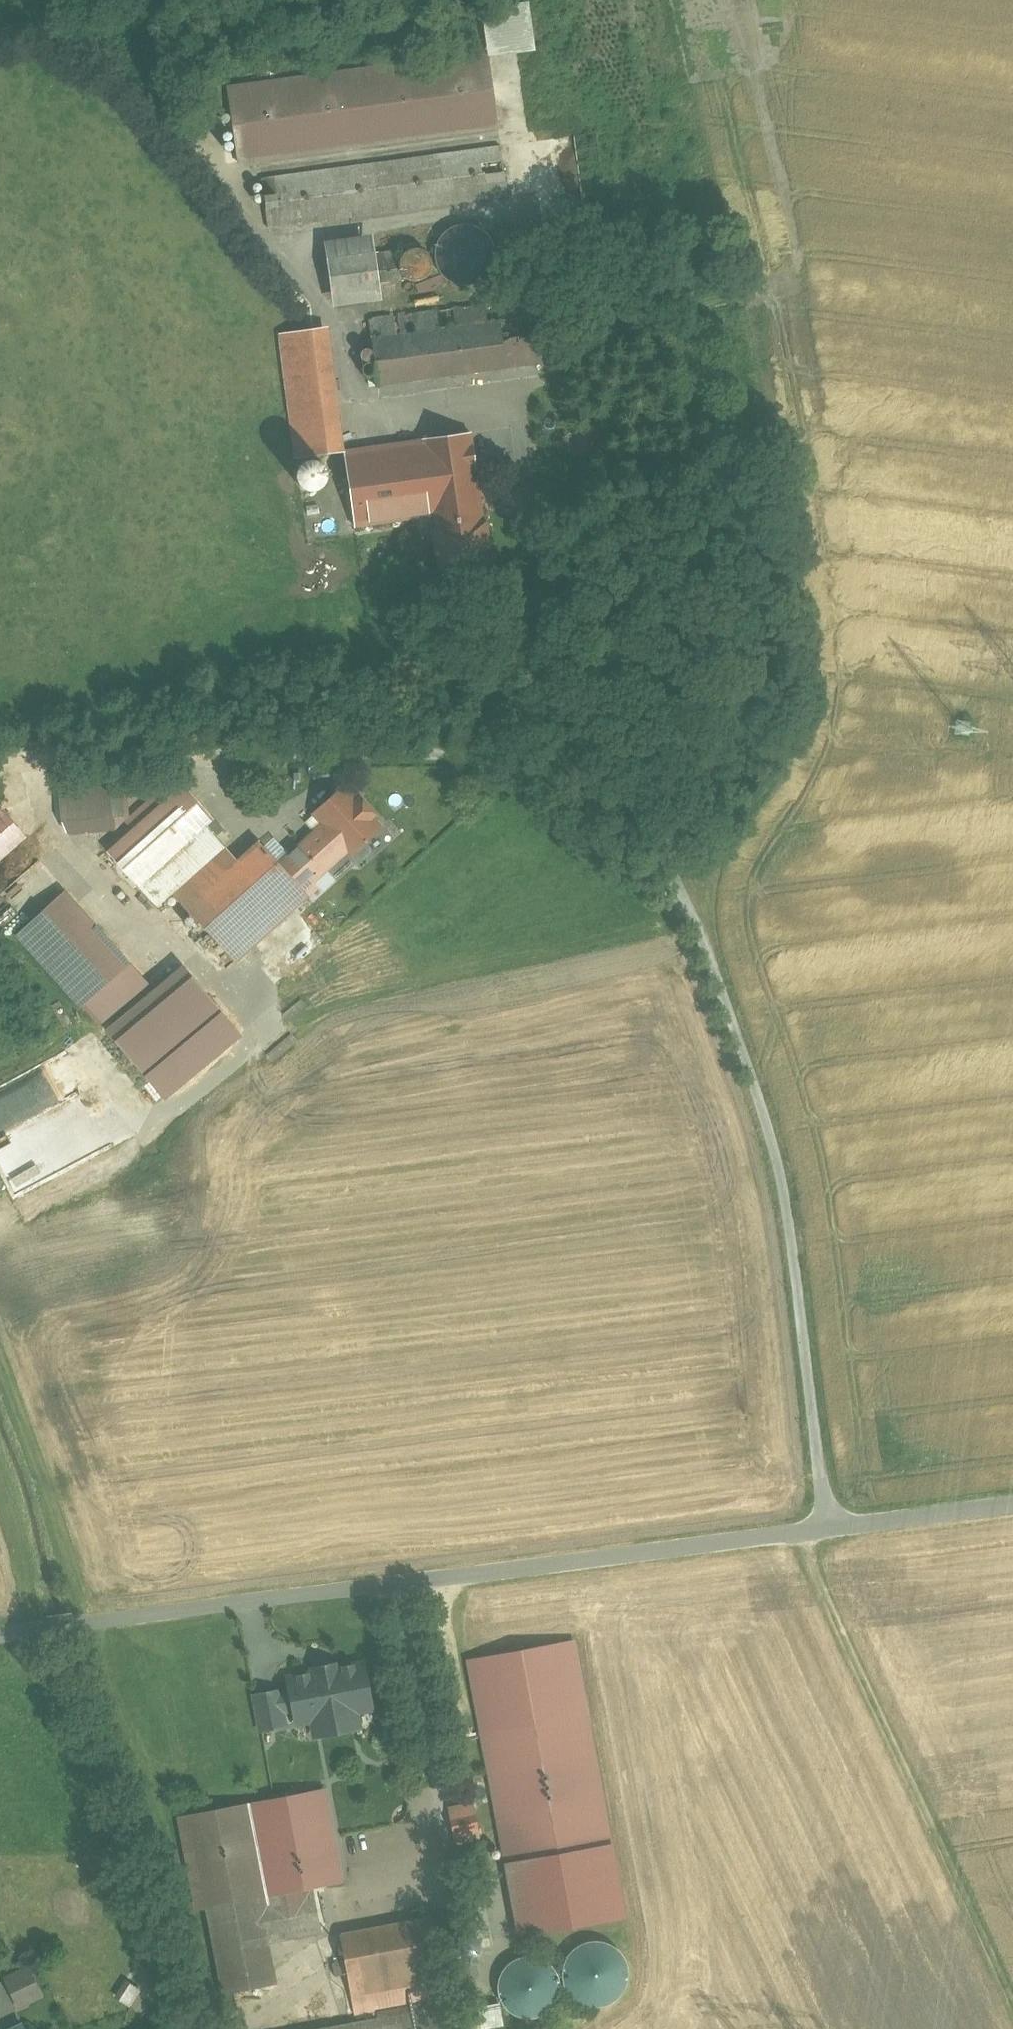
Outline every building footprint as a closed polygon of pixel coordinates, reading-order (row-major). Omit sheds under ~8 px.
[(489,51),(229,86),(239,162),(499,127),(489,51)] [(502,146),(263,178),(269,227),(508,195),(502,146)] [(471,224),(465,223),(459,224),(454,226),(450,228),(446,231),(442,235),(440,238),(438,242),(436,246),(436,250),(435,255),(436,260),(437,264),(438,267),(440,271),(443,274),(445,277),(448,279),(452,281),(456,283),(460,284),(467,285),(474,284),(477,283),(481,281),(485,279),(488,276),(490,273),(493,269),(495,264),(496,262),(496,260),(497,257),(497,253),(496,249),(496,246),(495,243),(494,241),(492,237),(489,233),(486,231),(483,229),(480,227),(476,225),(471,224)] [(418,249),(415,249),(413,249),(410,250),(407,251),(405,253),(403,254),(402,256),(401,257),(400,260),(399,262),(399,264),(399,266),(400,267),(400,268),(400,269),(401,271),(402,272),(403,273),(404,275),(406,276),(408,277),(411,279),(415,279),(419,279),(421,278),(423,277),(426,276),(428,274),(430,271),(432,268),(432,265),(433,263),(432,261),(431,259),(430,256),(428,253),(426,252),(424,251),(421,249),(418,249)] [(375,253),(330,260),(334,293),(342,293),(343,292),(365,289),(367,289),(380,287),(379,282),(402,279),(401,274),(403,273),(402,272),(401,271),(400,269),(400,268),(400,267),(399,266),(399,264),(399,262),(400,260),(401,257),(402,256),(376,259),(375,253)] [(372,291),(370,290),(367,289),(365,289),(363,290),(362,292),(362,294),(362,296),(363,298),(364,299),(367,300),(369,299),(370,299),(372,297),(373,294),(372,291)] [(347,294),(346,293),(343,292),(342,293),(340,293),(338,295),(338,298),(338,300),(339,301),(341,302),(343,303),(346,302),(348,301),(349,298),(348,295),(347,294)] [(535,297),(370,320),(379,385),(543,362),(535,297)] [(313,328),(282,333),(298,457),(329,453),(313,328)] [(373,351),(372,350),(371,349),(368,348),(365,349),(363,350),(362,351),(361,353),(361,355),(362,357),(362,358),(364,360),(366,361),(368,361),(370,361),(372,360),(373,358),(374,357),(374,356),(374,354),(374,352),(373,351)] [(373,363),(370,362),(368,363),(366,364),(364,366),(363,368),(363,369),(364,371),(364,372),(366,374),(367,375),(370,376),(373,375),(374,374),(376,372),(376,371),(376,369),(376,367),(375,365),(374,364),(373,363)] [(424,439),(345,450),(356,526),(435,515),(437,530),(485,523),(472,432),(424,439)] [(312,459),(309,459),(305,461),(302,463),(300,465),(299,467),(298,469),(297,472),(297,475),(297,478),(298,480),(298,482),(300,484),(302,486),(304,488),(306,489),(310,490),(313,491),(316,490),(318,490),(321,488),(323,486),(325,485),(326,482),(328,480),(328,477),(328,474),(328,471),(327,469),(326,466),(324,464),(321,462),(318,460),(315,459),(312,459)] [(437,530),(436,530),(441,570),(492,563),(486,523),(485,523),(437,530)] [(114,777),(61,781),(64,820),(117,817),(114,777)] [(129,815),(127,777),(114,777),(117,817),(129,815)] [(184,784),(110,851),(139,884),(157,905),(172,891),(173,892),(225,845),(206,825),(213,819),(214,818),(184,784)] [(358,801),(345,787),(316,813),(326,823),(281,864),(281,865),(295,879),(303,872),(313,882),(314,880),(349,848),(353,852),(382,827),(372,817),(375,814),(361,798),(358,801)] [(240,863),(189,909),(236,961),(320,886),(314,880),(313,882),(303,872),(295,879),(281,865),(281,864),(262,843),(240,863)] [(225,845),(173,892),(189,909),(240,863),(225,845)] [(148,984),(65,893),(16,937),(99,1028),(148,984)] [(177,968),(105,1031),(146,1078),(219,1015),(177,968)] [(88,1093),(70,1051),(31,1067),(36,1078),(0,1094),(0,1131),(88,1093)] [(320,1666),(291,1671),(298,1720),(318,1717),(320,1729),(355,1724),(353,1708),(371,1706),(364,1659),(335,1664),(334,1659),(319,1661),(320,1666)] [(281,1686),(255,1690),(260,1725),(286,1720),(281,1686)] [(588,1717),(486,1736),(509,1863),(612,1844),(588,1717)] [(324,1789),(252,1803),(269,1893),(314,1885),(341,1880),(324,1789)] [(252,1803),(182,1817),(200,1908),(210,1906),(209,1905),(269,1893),(252,1803)] [(473,1803),(452,1807),(458,1842),(480,1838),(473,1803)] [(612,1844),(509,1863),(522,1934),(625,1916),(612,1844)] [(269,1893),(209,1905),(210,1906),(226,1992),(276,1982),(268,1940),(322,1930),(314,1885),(269,1893)] [(376,2020),(328,2028),(457,2028),(453,2006),(413,2013),(411,2002),(451,1995),(436,1917),(342,1935),(344,1947),(334,1949),(339,1975),(349,1973),(356,2012),(374,2009),(376,2020)] [(473,1930),(469,1929),(465,1930),(461,1932),(458,1935),(456,1939),(456,1943),(457,1947),(459,1951),(462,1954),(466,1955),(471,1955),(475,1954),(478,1951),(480,1948),(482,1944),(481,1939),(480,1935),(477,1932),(473,1930)] [(605,1946),(597,1945),(590,1946),(583,1949),(577,1954),(572,1959),(569,1966),(567,1973),(568,1981),(570,1988),(573,1994),(579,2000),(585,2004),(592,2006),(599,2007),(607,2006),(614,2003),(620,1998),(625,1993),(628,1986),(629,1978),(629,1971),(627,1964),(623,1957),(618,1952),(612,1948),(605,1946)] [(538,1956),(529,1955),(521,1957),(514,1960),(508,1965),(503,1972),(500,1979),(500,1987),(501,1995),(504,2003),(510,2009),(516,2014),(524,2016),(532,2017),(540,2016),(547,2012),(553,2007),(558,2001),(561,1993),(562,1985),(560,1977),(557,1970),(552,1963),(545,1959),(538,1956)] [(29,1968),(8,1978),(20,2005),(42,1995),(29,1968)] [(129,2006),(148,1984),(131,1970),(112,1991),(129,2006)] [(501,2005),(481,2008),(485,2027),(505,2024),(501,2005)]
